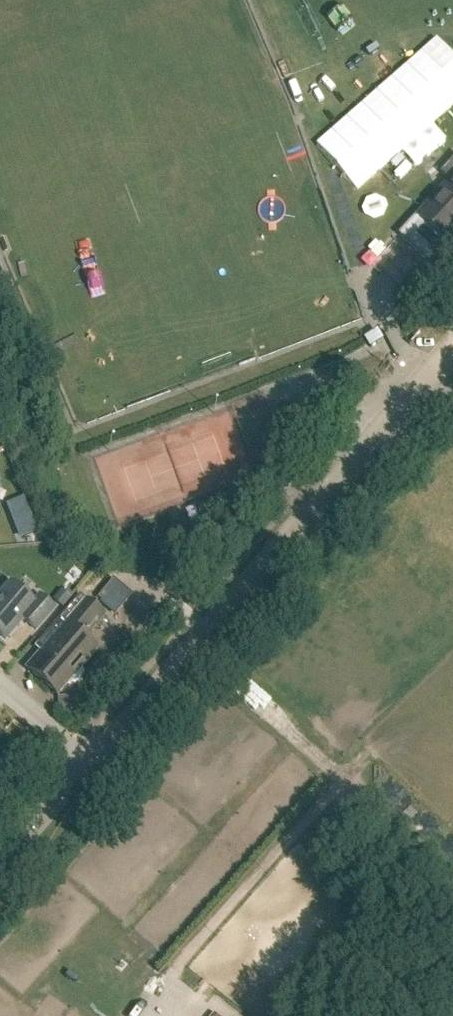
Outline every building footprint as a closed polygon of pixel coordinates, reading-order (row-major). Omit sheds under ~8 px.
[(452,236),(452,178),(400,235),(429,262),(452,236)] [(374,332),(364,339),(370,349),(380,343),(374,332)] [(23,500),(6,506),(19,540),(36,533),(23,500)] [(13,586),(5,596),(2,593),(0,595),(0,636),(5,641),(23,621),(36,632),(54,610),(39,597),(34,603),(13,586)] [(74,685),(84,674),(82,668),(96,650),(84,640),(104,617),(79,596),(36,646),(43,651),(27,670),(57,696),(67,684),(74,685)]
